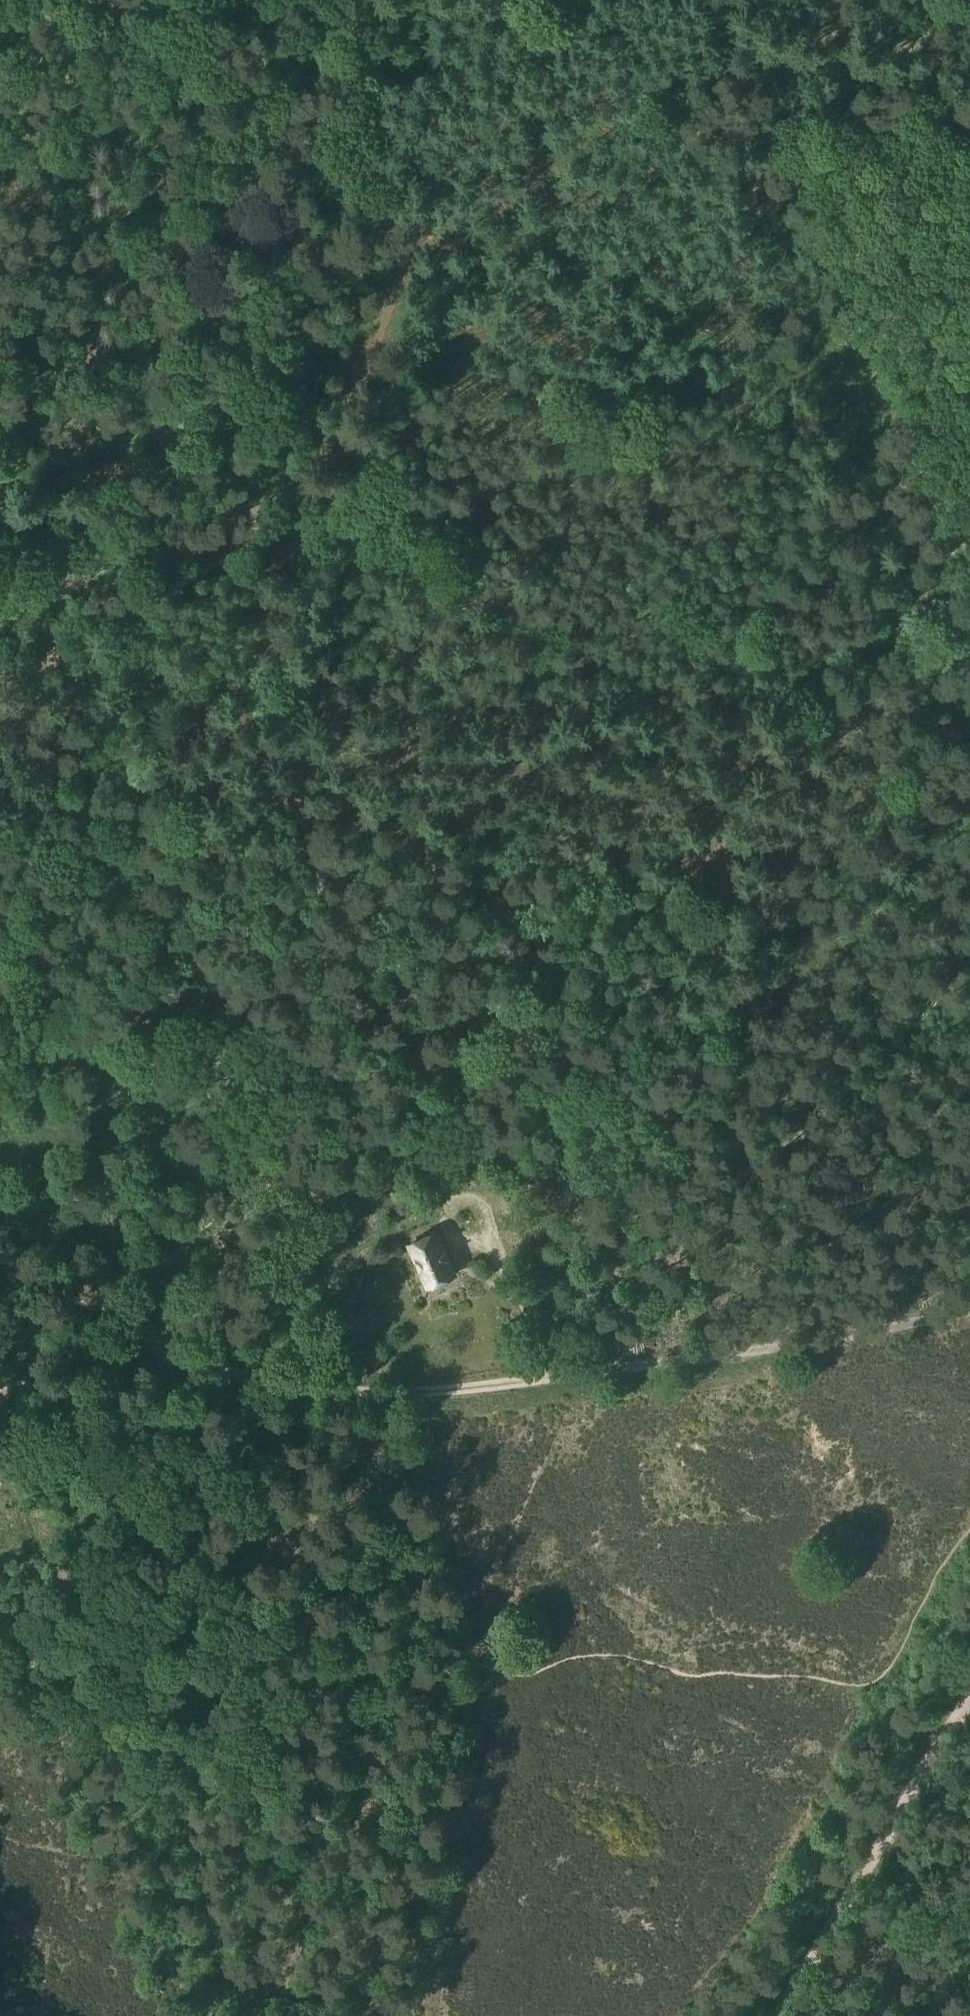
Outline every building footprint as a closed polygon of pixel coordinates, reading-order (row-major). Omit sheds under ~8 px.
[(453,1275),(436,1233),(410,1243),(427,1286),(453,1275)]
